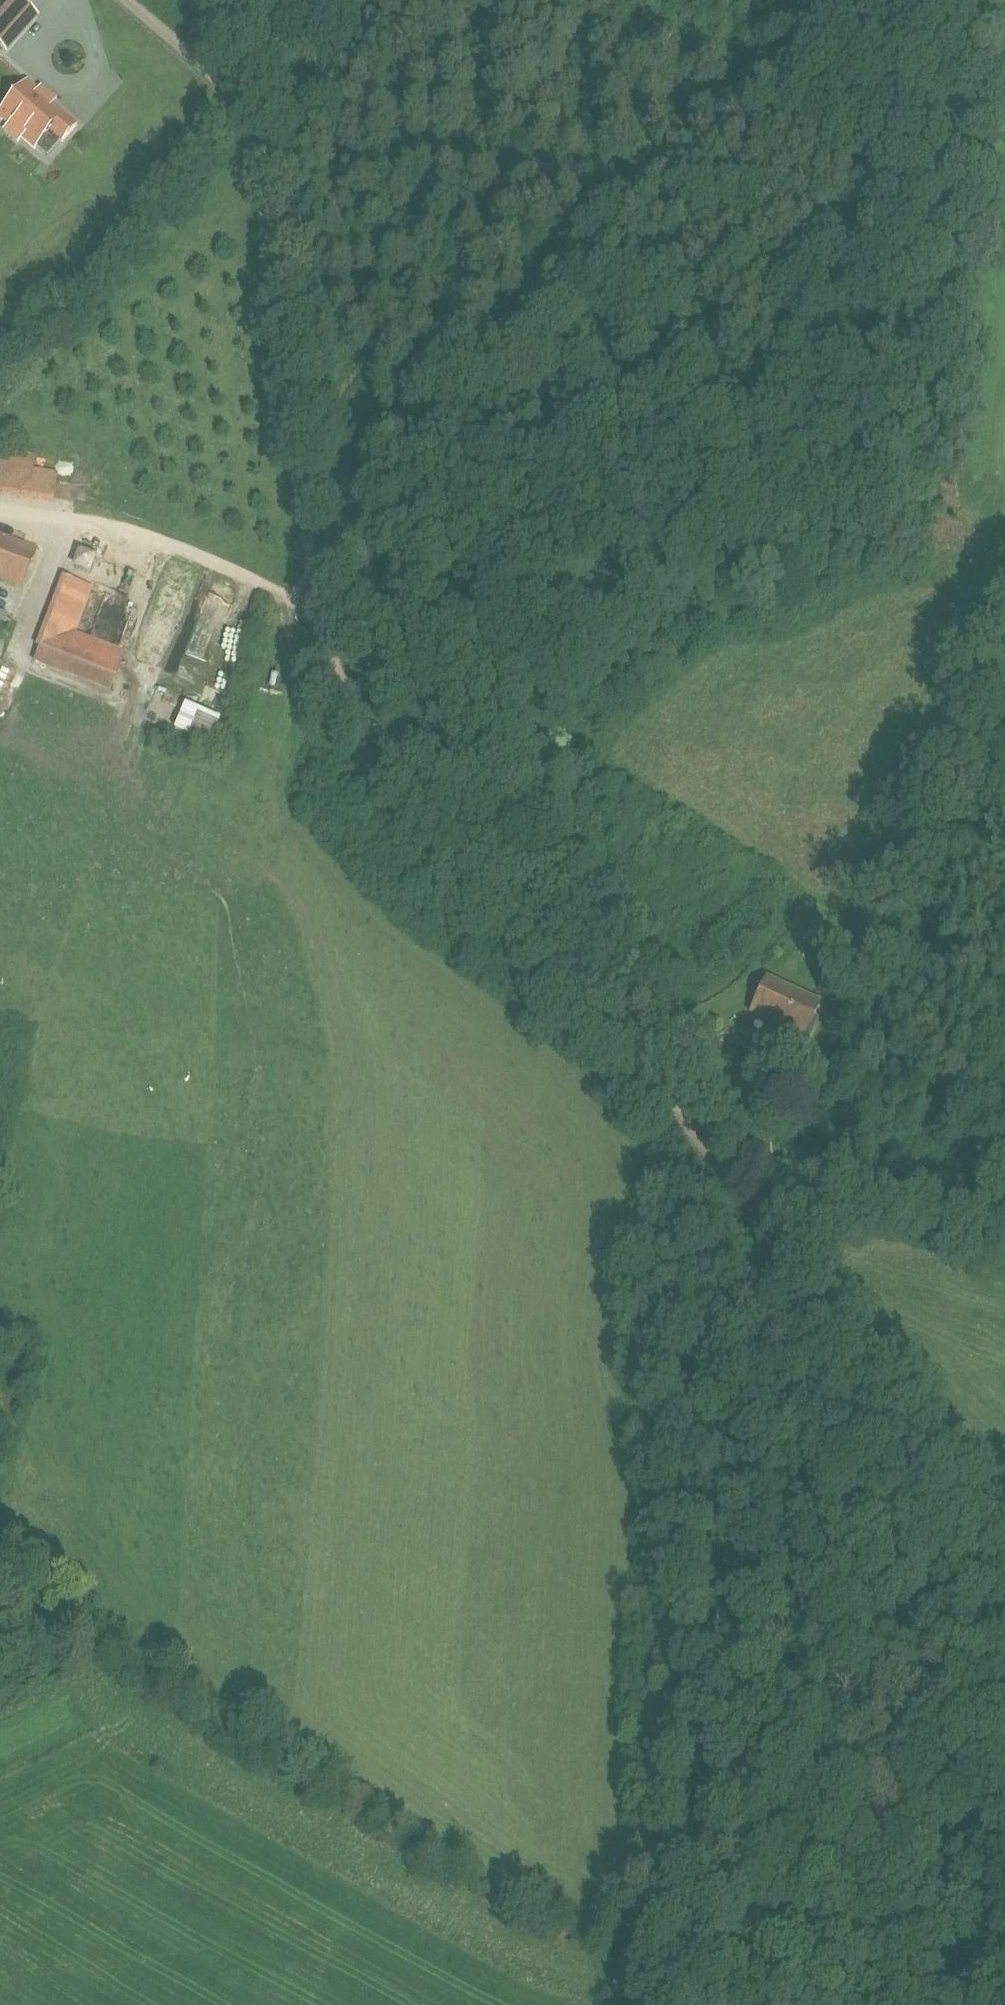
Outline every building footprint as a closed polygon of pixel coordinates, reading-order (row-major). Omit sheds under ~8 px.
[(2,12),(0,15),(0,45),(3,48),(20,28),(2,12)] [(26,82),(0,112),(0,117),(10,126),(13,122),(23,132),(21,135),(34,147),(50,129),(62,140),(75,125),(26,82)] [(57,473),(33,469),(28,501),(52,504),(57,473)] [(21,588),(36,548),(0,534),(0,581),(21,588)] [(66,579),(49,624),(35,661),(110,691),(125,654),(73,633),(91,588),(66,579)] [(205,745),(217,718),(178,701),(166,728),(205,745)] [(748,1014),(802,1040),(823,1000),(766,974),(748,1014)]
